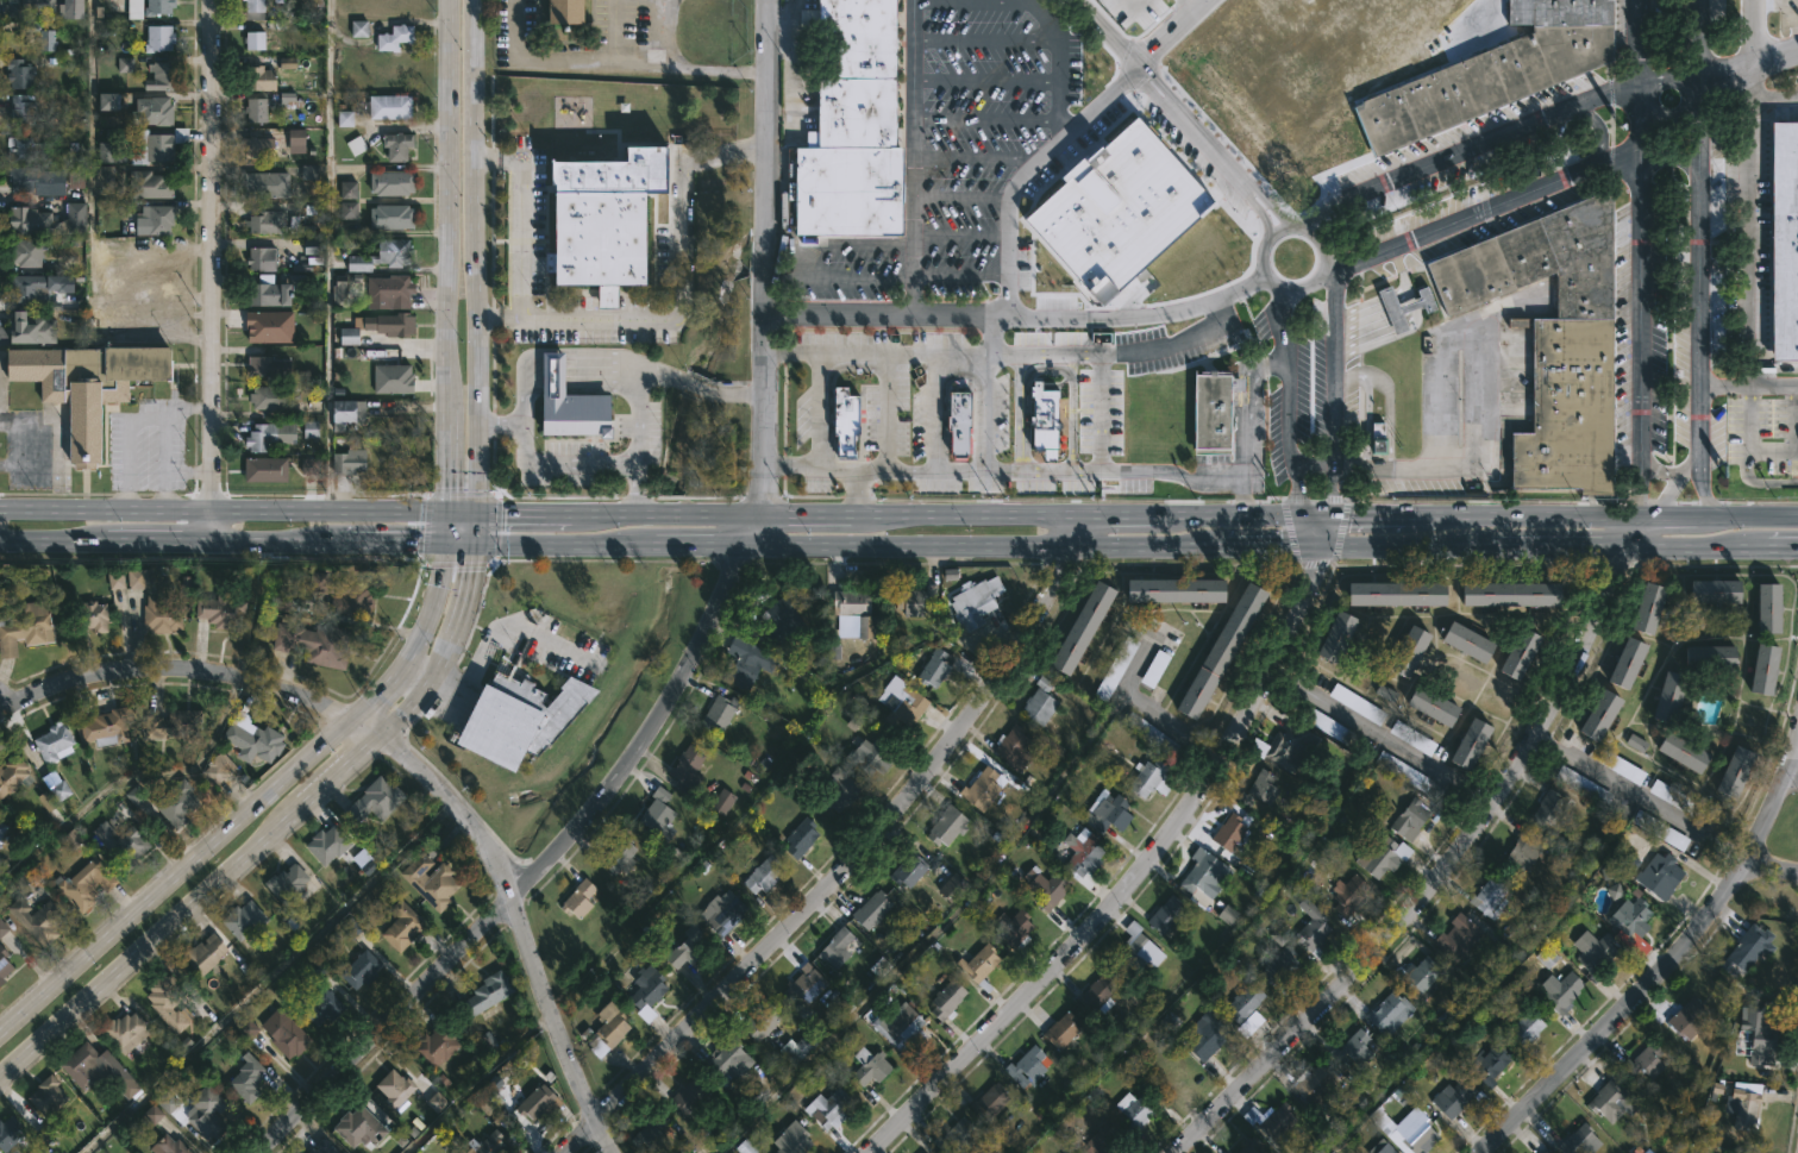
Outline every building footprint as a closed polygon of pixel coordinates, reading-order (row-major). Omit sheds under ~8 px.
[(59,0),(63,0),(87,0),(86,19),(64,18),(64,14),(59,14),(59,17),(6,15),(7,0),(59,0)] [(130,19),(130,0),(144,0),(144,7),(148,7),(148,0),(177,0),(177,7),(174,7),(174,14),(157,14),(157,17),(145,15),(145,19),(130,19)] [(248,21),(249,0),(266,0),(265,21),(248,21)] [(545,21),(545,0),(581,0),(581,21),(569,21),(569,24),(552,24),(552,21),(545,21)] [(803,10),(803,0),(893,0),(891,148),(802,145),(803,77),(829,79),(831,30),(796,30),(796,10),(803,10)] [(1506,23),(1506,0),(1611,0),(1611,61),(1377,156),(1355,102),(1531,31),(1531,24),(1506,23)] [(367,37),(367,21),(351,21),(351,37),(367,37)] [(57,23),(56,51),(40,51),(40,32),(27,32),(27,23),(57,23)] [(406,25),(415,25),(415,43),(401,43),(401,51),(380,49),(380,35),(384,35),(384,32),(394,35),(394,26),(402,26),(402,24),(406,25)] [(174,26),(174,32),(177,32),(177,44),(175,44),(175,51),(145,54),(145,44),(150,44),(150,26),(174,26)] [(264,49),(264,32),(245,32),(246,50),(264,49)] [(133,58),(118,57),(117,72),(133,73),(133,58)] [(25,58),(25,63),(32,63),(33,67),(37,65),(38,76),(35,76),(35,88),(12,89),(12,81),(10,81),(8,74),(12,74),(12,69),(7,69),(7,58),(25,58)] [(295,58),(279,59),(280,69),(296,68),(295,58)] [(174,63),(174,76),(178,76),(178,87),(174,87),(174,92),(146,90),(146,80),(155,80),(155,73),(150,73),(150,64),(154,64),(154,62),(174,63)] [(265,67),(265,71),(277,71),(278,90),(246,90),(246,65),(265,65),(265,67)] [(99,110),(118,110),(119,94),(99,93),(99,110)] [(280,105),(294,106),(294,93),(280,93),(280,105)] [(29,94),(29,101),(37,101),(38,112),(35,112),(35,125),(12,126),(12,108),(15,108),(14,104),(12,104),(12,94),(29,94)] [(413,118),(371,118),(371,95),(414,95),(413,118)] [(171,99),(171,105),(175,105),(175,127),(142,127),(142,114),(138,114),(138,99),(155,99),(155,98),(171,98),(171,99)] [(268,100),(268,127),(248,127),(248,114),(245,114),(245,107),(249,107),(249,99),(268,99),(268,100)] [(352,127),(352,111),(337,111),(337,127),(352,127)] [(1101,302),(1025,219),(1065,183),(1061,176),(1098,143),(1102,148),(1136,117),(1213,202),(1101,302)] [(1766,123),(1797,123),(1797,362),(1767,362),(1766,123)] [(189,130),(189,143),(176,143),(175,161),(149,161),(149,165),(140,165),(142,130),(150,130),(150,133),(175,134),(175,127),(189,127),(189,130)] [(31,162),(10,162),(10,129),(32,129),(31,162)] [(288,129),(289,154),(305,154),(304,129),(288,129)] [(409,146),(409,162),(390,162),(390,148),(384,148),(384,134),(416,134),(416,145),(409,145),(409,146)] [(257,137),(257,138),(277,138),(277,158),(248,158),(248,138),(251,138),(251,136),(257,137)] [(651,286),(615,286),(615,306),(595,306),(595,286),(545,286),(545,271),(540,271),(540,251),(552,251),(552,158),(619,158),(619,142),(665,140),(665,182),(665,190),(651,190),(651,286)] [(98,142),(98,162),(120,163),(120,143),(98,142)] [(891,148),(898,148),(897,237),(804,236),(804,242),(790,242),(793,145),(802,145),(891,148)] [(318,180),(317,165),(300,166),(301,180),(318,180)] [(112,166),(95,166),(96,185),(113,184),(112,166)] [(38,168),(38,170),(65,170),(65,195),(33,195),(33,192),(19,192),(19,195),(12,195),(11,168),(38,168)] [(152,170),(152,173),(165,173),(165,177),(175,177),(175,198),(131,198),(131,170),(152,170)] [(289,200),(243,200),(243,173),(290,174),(289,200)] [(411,193),(411,196),(377,195),(377,193),(372,193),(372,173),(416,174),(416,193),(411,193)] [(341,199),(357,199),(356,182),(340,182),(341,199)] [(1608,202),(1610,496),(1577,496),(1577,489),(1508,489),(1508,434),(1528,434),(1528,319),(1552,319),(1553,271),(1442,317),(1422,265),(1596,194),(1608,202)] [(87,202),(87,233),(10,234),(10,207),(30,207),(30,209),(38,208),(38,212),(54,212),(54,223),(69,221),(68,202),(87,202)] [(357,202),(339,202),(340,220),(357,220),(357,202)] [(175,208),(175,226),(171,226),(171,236),(150,236),(150,230),(146,230),(146,234),(137,234),(137,218),(146,218),(146,223),(150,223),(150,206),(175,206),(175,208)] [(412,206),(412,207),(415,207),(416,230),(371,230),(371,207),(377,207),(377,206),(412,206)] [(284,211),(284,213),(287,213),(287,228),(283,228),(283,234),(250,234),(251,217),(259,217),(259,211),(284,211)] [(42,240),(42,257),(49,257),(49,267),(32,265),(32,268),(11,265),(12,244),(18,244),(18,239),(42,240)] [(412,239),(412,247),(415,247),(415,255),(412,255),(412,264),(402,264),(402,268),(387,268),(387,264),(378,264),(378,239),(412,239)] [(303,254),(320,254),(321,240),(303,240),(303,254)] [(276,271),(246,271),(246,258),(250,258),(250,247),(276,247),(276,271)] [(14,306),(13,306),(13,275),(70,275),(69,294),(54,294),(54,296),(51,296),(51,306),(14,306)] [(307,275),(305,292),(294,292),(294,294),(299,294),(299,299),(295,299),(295,307),(250,306),(250,299),(246,299),(246,290),(251,290),(251,284),(259,284),(261,275),(275,275),(275,283),(293,284),(293,275),(307,275)] [(411,275),(411,283),(416,283),(416,295),(412,295),(412,311),(369,309),(369,277),(397,278),(397,275),(411,275)] [(346,307),(347,281),(335,281),(334,306),(346,307)] [(1396,307),(1397,308),(1416,300),(1412,290),(1422,286),(1433,309),(1422,314),(1418,306),(1398,314),(1405,330),(1392,336),(1373,292),(1386,286),(1396,307)] [(58,320),(57,344),(45,344),(45,347),(8,346),(10,321),(18,321),(18,312),(30,313),(30,318),(58,320)] [(411,313),(411,315),(415,315),(415,338),(387,337),(387,333),(377,333),(377,331),(361,330),(361,346),(342,345),(342,328),(353,328),(355,318),(397,317),(397,313),(411,313)] [(277,338),(251,337),(251,318),(277,318),(277,338)] [(171,365),(171,380),(126,380),(126,402),(109,402),(109,401),(105,401),(105,403),(101,403),(101,464),(96,464),(96,468),(74,468),(74,463),(70,463),(69,401),(67,401),(67,403),(62,403),(62,401),(54,401),(54,402),(39,402),(39,378),(4,378),(4,359),(6,359),(6,349),(171,346),(171,365)] [(609,395),(564,395),(563,353),(541,353),(542,437),(610,436),(609,395)] [(275,357),(275,361),(290,361),(290,377),(250,377),(251,357),(275,357)] [(373,365),(374,394),(413,393),(412,365),(373,365)] [(1210,371),(1224,372),(1224,378),(1239,378),(1239,391),(1224,391),(1224,401),(1228,402),(1228,406),(1224,406),(1224,419),(1233,419),(1233,427),(1227,427),(1227,434),(1224,434),(1224,456),(1189,456),(1190,375),(1194,375),(1194,372),(1210,371)] [(595,378),(613,384),(638,384),(637,468),(614,468),(593,474),(582,474),(583,378),(595,378)] [(1032,450),(1049,450),(1048,458),(1053,458),(1054,448),(1056,448),(1057,391),(1041,390),(1042,382),(1033,382),(1032,450)] [(282,384),(282,388),(287,388),(287,414),(284,415),(274,415),(274,414),(269,414),(269,411),(255,411),(255,403),(251,403),(251,394),(255,394),(255,388),(270,388),(270,384),(282,384)] [(835,389),(839,460),(856,459),(854,434),(862,433),(859,396),(847,396),(847,388),(835,389)] [(951,391),(953,457),(972,456),(970,391),(951,391)] [(346,432),(336,432),(337,401),(368,401),(367,422),(346,424),(346,432)] [(318,421),(304,421),(303,439),(318,439),(318,421)] [(270,445),(270,453),(250,453),(250,447),(248,447),(248,438),(250,438),(250,432),(255,432),(255,424),(294,424),(293,445),(270,445)] [(1383,455),(1366,455),(1366,439),(1368,439),(1368,424),(1383,424),(1383,455)] [(368,451),(367,470),(356,470),(356,475),(333,475),(333,453),(349,455),(349,450),(333,449),(333,437),(362,438),(362,451),(368,451)] [(301,458),(302,475),(318,474),(317,457),(301,458)] [(245,482),(287,481),(287,467),(293,467),(293,458),(244,458),(245,482)] [(995,575),(1004,590),(991,597),(996,607),(979,616),(983,624),(965,633),(960,624),(957,626),(951,614),(953,613),(947,602),(951,601),(948,596),(961,590),(960,588),(970,582),(971,584),(983,578),(984,581),(995,575)] [(1666,606),(1662,619),(1650,615),(1646,632),(1625,626),(1640,578),(1661,585),(1656,603),(1666,606)] [(1115,607),(1108,619),(1100,613),(1080,645),(1090,650),(1083,662),(1076,657),(1066,673),(1046,662),(1094,579),(1113,591),(1107,602),(1115,607)] [(1122,603),(1121,603),(1121,579),(1218,582),(1218,601),(1214,601),(1214,604),(1122,603)] [(1415,606),(1345,606),(1345,582),(1442,583),(1442,606),(1415,606)] [(1540,606),(1459,604),(1459,582),(1556,583),(1556,606),(1540,606)] [(1734,582),(1734,604),(1719,604),(1721,610),(1706,610),(1706,604),(1686,604),(1686,582),(1734,582)] [(935,583),(935,601),(926,601),(926,596),(921,596),(921,615),(902,615),(902,608),(896,608),(896,601),(892,601),(894,589),(923,590),(923,583),(935,583)] [(1196,712),(1191,720),(1170,707),(1241,583),(1263,595),(1196,712)] [(1778,632),(1754,632),(1753,587),(1775,585),(1778,632)] [(875,614),(875,638),(856,638),(856,614),(831,614),(831,590),(869,590),(867,614),(875,614)] [(162,594),(162,604),(188,604),(187,619),(184,619),(184,628),(174,628),(174,632),(155,632),(155,627),(145,627),(145,604),(149,604),(149,594),(162,594)] [(231,594),(230,600),(249,600),(248,612),(243,612),(243,625),(237,624),(237,628),(217,627),(218,622),(209,622),(209,618),(198,618),(199,597),(219,599),(219,594),(231,594)] [(788,626),(776,634),(772,629),(764,635),(759,631),(768,625),(759,614),(787,594),(797,608),(783,618),(788,626)] [(93,599),(98,600),(99,603),(108,602),(111,618),(107,619),(109,631),(94,633),(93,627),(80,628),(76,606),(84,604),(84,601),(93,599)] [(19,653),(0,656),(0,615),(14,613),(14,604),(21,604),(23,612),(25,612),(24,602),(48,600),(49,612),(51,610),(52,625),(54,625),(56,640),(26,644),(25,635),(17,637),(19,653)] [(1343,647),(1335,664),(1313,654),(1333,609),(1355,619),(1343,647)] [(1492,644),(1480,665),(1439,641),(1451,620),(1492,644)] [(306,628),(320,632),(321,624),(351,628),(347,651),(350,651),(346,670),(319,665),(321,648),(301,645),(300,653),(274,648),(278,622),(307,627),(306,628)] [(1429,635),(1405,679),(1385,668),(1409,624),(1429,635)] [(1539,639),(1514,683),(1493,671),(1518,628),(1539,639)] [(1643,663),(1637,676),(1629,671),(1622,688),(1602,679),(1622,633),(1642,643),(1635,659),(1643,663)] [(1138,643),(1103,703),(1091,696),(1126,635),(1138,643)] [(772,660),(768,669),(759,664),(746,690),(726,681),(737,658),(727,653),(735,637),(758,648),(756,652),(772,660)] [(1772,671),(1768,695),(1746,691),(1755,641),(1778,646),(1772,671)] [(1689,665),(1685,665),(1686,644),(1730,644),(1730,665),(1689,665)] [(947,665),(933,689),(923,683),(922,685),(911,679),(932,645),(951,657),(946,665),(947,665)] [(1169,657),(1151,687),(1139,681),(1157,650),(1169,657)] [(506,677),(516,682),(519,677),(531,683),(528,687),(541,694),(537,703),(541,707),(558,689),(555,687),(565,676),(594,690),(584,703),(582,702),(533,756),(524,750),(512,771),(455,741),(490,673),(489,672),(499,653),(512,665),(506,677)] [(1683,675),(1671,714),(1649,707),(1661,668),(1683,675)] [(901,684),(919,695),(916,697),(923,703),(909,725),(872,698),(889,673),(902,682),(901,684)] [(1046,695),(1055,702),(1039,726),(1016,709),(1022,702),(1021,701),(1034,684),(1030,682),(1036,673),(1053,685),(1046,695)] [(1458,706),(1446,726),(1402,700),(1412,679),(1458,706)] [(1616,719),(1609,729),(1602,725),(1591,740),(1572,728),(1598,687),(1617,698),(1608,713),(1616,719)] [(719,694),(728,698),(731,694),(740,700),(722,731),(714,725),(712,729),(700,723),(718,693),(719,694)] [(127,720),(131,740),(96,746),(95,737),(84,739),(81,722),(95,720),(94,715),(112,712),(111,708),(131,704),(133,719),(127,720)] [(203,709),(202,742),(189,741),(189,737),(146,737),(148,715),(163,715),(163,718),(170,719),(171,708),(203,709)] [(1172,750),(1167,756),(1121,722),(1129,709),(1177,744),(1172,750)] [(1490,725),(1465,770),(1445,758),(1470,713),(1490,725)] [(64,718),(70,727),(73,726),(74,729),(71,731),(77,742),(73,745),(75,751),(48,765),(45,759),(43,760),(42,758),(43,757),(40,751),(38,752),(36,746),(38,745),(36,738),(52,731),(50,727),(56,723),(55,721),(64,718)] [(246,729),(253,733),(257,726),(265,729),(268,725),(286,735),(282,740),(287,744),(278,758),(276,756),(271,764),(256,754),(251,763),(237,756),(242,748),(223,738),(232,721),(246,729)] [(1019,734),(1027,740),(1021,748),(1027,752),(1014,772),(998,762),(1000,759),(989,752),(994,744),(991,742),(998,733),(1001,735),(1010,722),(1021,729),(1019,734)] [(1284,725),(1292,729),(1295,726),(1307,734),(1298,746),(1302,747),(1291,763),(1285,759),(1280,766),(1260,754),(1259,758),(1243,748),(1251,735),(1266,745),(1276,731),(1279,733),(1284,725)] [(1704,753),(1693,772),(1681,765),(1679,770),(1667,763),(1669,758),(1652,747),(1662,728),(1704,753)] [(873,737),(895,756),(879,775),(875,770),(869,776),(852,762),(857,756),(851,751),(862,738),(869,742),(873,737)] [(1631,748),(1644,749),(1645,741),(1632,740),(1631,748)] [(701,750),(700,751),(706,754),(695,771),(702,775),(688,797),(674,788),(678,781),(666,772),(672,764),(675,766),(678,760),(676,759),(682,750),(683,751),(689,741),(701,750)] [(1743,775),(1733,800),(1709,789),(1730,742),(1753,753),(1743,775)] [(1597,764),(1639,788),(1646,775),(1605,751),(1597,764)] [(20,787),(0,804),(0,765),(4,769),(7,766),(5,763),(17,752),(30,765),(25,769),(35,779),(24,790),(20,787)] [(221,791),(219,792),(202,772),(211,765),(208,763),(220,752),(225,752),(236,765),(230,770),(232,773),(223,781),(227,787),(221,791)] [(1155,758),(1167,766),(1164,772),(1174,779),(1164,795),(1153,788),(1144,798),(1127,787),(1138,770),(1133,766),(1136,760),(1141,765),(1145,760),(1151,764),(1155,758)] [(995,787),(997,788),(977,812),(956,794),(963,784),(965,787),(984,763),(1002,777),(995,787)] [(857,788),(844,802),(838,797),(826,812),(815,801),(833,782),(825,773),(832,765),(857,788)] [(1611,796),(1563,765),(1555,777),(1602,809),(1611,796)] [(1277,790),(1265,806),(1253,797),(1246,807),(1234,798),(1239,790),(1245,794),(1245,792),(1243,790),(1260,767),(1272,776),(1266,783),(1277,790)] [(381,773),(391,784),(395,782),(408,796),(383,821),(371,808),(355,823),(344,813),(367,791),(364,789),(381,773)] [(184,823),(177,829),(155,804),(186,777),(195,789),(192,791),(202,803),(189,814),(192,817),(184,823)] [(1648,793),(1697,820),(1704,808),(1655,781),(1648,793)] [(672,823),(663,836),(656,832),(652,836),(645,831),(649,826),(639,819),(657,796),(654,792),(660,784),(675,795),(668,803),(678,812),(671,822),(672,823)] [(1559,813),(1550,826),(1542,820),(1540,823),(1528,816),(1546,788),(1558,795),(1556,797),(1565,803),(1559,813)] [(1116,794),(1132,806),(1111,832),(1105,827),(1102,832),(1088,821),(1094,814),(1086,809),(1098,794),(1103,797),(1105,794),(1113,800),(1116,794)] [(1410,841),(1389,826),(1412,795),(1421,801),(1418,804),(1429,813),(1416,829),(1418,831),(1410,841)] [(966,829),(963,833),(959,829),(946,846),(940,841),(938,844),(925,833),(948,803),(969,820),(963,827),(966,829)] [(1247,827),(1229,853),(1210,840),(1229,810),(1240,817),(1238,821),(1247,827)] [(1689,840),(1638,810),(1631,823),(1682,853),(1689,840)] [(812,828),(817,834),(810,841),(813,844),(798,857),(789,848),(793,845),(785,838),(804,815),(814,825),(812,828)] [(2,841),(0,840),(0,818),(12,825),(2,841)] [(112,835),(117,840),(133,823),(152,846),(137,859),(139,861),(129,871),(93,831),(105,820),(115,832),(112,835)] [(337,823),(355,844),(325,866),(307,845),(322,828),(326,832),(337,823)] [(1541,838),(1523,869),(1503,857),(1521,826),(1541,838)] [(638,861),(628,873),(622,869),(616,875),(600,860),(625,829),(634,836),(632,840),(640,847),(632,857),(638,861)] [(1089,832),(1101,840),(1096,845),(1104,851),(1089,872),(1082,866),(1077,873),(1064,864),(1073,851),(1065,845),(1072,835),(1073,836),(1077,832),(1084,836),(1089,832)] [(1386,835),(1397,844),(1399,840),(1411,850),(1391,871),(1387,867),(1377,879),(1354,859),(1368,842),(1374,847),(1386,835)] [(1233,869),(1211,898),(1189,883),(1188,885),(1179,879),(1202,847),(1233,869)] [(919,873),(906,889),(898,883),(896,886),(884,876),(908,850),(925,865),(917,873),(919,873)] [(426,872),(430,876),(445,860),(456,871),(451,875),(463,885),(451,897),(453,901),(441,914),(426,897),(419,904),(415,902),(424,895),(402,873),(424,851),(436,863),(426,872)] [(1653,851),(1661,857),(1665,852),(1674,859),(1671,864),(1683,871),(1666,895),(1662,891),(1659,896),(1634,879),(1653,851)] [(778,864),(776,866),(783,875),(763,892),(759,888),(752,894),(743,883),(747,878),(745,876),(752,870),(751,869),(769,853),(778,864)] [(120,882),(107,892),(99,883),(93,888),(100,896),(96,898),(99,901),(83,915),(52,882),(61,875),(67,882),(96,856),(120,882)] [(296,861),(313,878),(300,889),(303,892),(288,907),(265,882),(276,872),(278,875),(284,869),(288,872),(290,870),(289,869),(296,861)] [(1055,869),(1070,882),(1064,888),(1066,890),(1045,913),(1032,901),(1036,897),(1023,884),(1035,871),(1045,881),(1055,869)] [(1352,872),(1368,888),(1359,897),(1362,901),(1357,908),(1352,904),(1341,916),(1332,907),(1335,901),(1330,896),(1333,892),(1328,889),(1334,883),(1339,886),(1352,872)] [(1510,892),(1489,919),(1466,900),(1472,892),(1473,894),(1489,875),(1510,892)] [(595,906),(581,919),(570,909),(566,913),(563,908),(565,904),(564,902),(580,886),(578,885),(587,877),(599,889),(589,898),(595,906)] [(946,900),(963,888),(957,878),(940,890),(946,900)] [(726,886),(747,907),(740,914),(743,916),(721,939),(702,921),(707,915),(701,909),(715,894),(716,896),(726,886)] [(870,925),(864,929),(848,914),(875,888),(884,897),(882,898),(889,906),(870,925)] [(1183,909),(1161,936),(1145,925),(1167,894),(1179,902),(1178,906),(1183,909)] [(1329,929),(1308,952),(1301,945),(1303,944),(1299,940),(1295,945),(1289,939),(1308,917),(1293,904),(1302,895),(1327,919),(1322,923),(1329,929)] [(412,944),(402,953),(382,934),(400,916),(391,909),(402,897),(427,922),(414,935),(418,938),(412,944)] [(1636,897),(1650,913),(1627,939),(1605,919),(1623,898),(1629,904),(1636,897)] [(61,934),(44,948),(21,922),(50,898),(59,909),(57,913),(63,920),(55,927),(61,934)] [(255,901),(269,917),(242,941),(223,921),(239,904),(242,907),(252,898),(255,901)] [(1027,915),(1023,920),(1030,926),(1022,934),(1027,939),(1021,946),(1017,942),(1011,947),(995,930),(1001,926),(994,917),(1000,911),(1005,919),(1019,907),(1027,915)] [(1481,933),(1454,963),(1431,941),(1437,934),(1442,939),(1443,938),(1442,935),(1461,914),(1481,933)] [(1749,922),(1760,930),(1762,928),(1771,935),(1766,941),(1772,947),(1765,955),(1759,951),(1736,980),(1717,965),(1749,922)] [(831,976),(809,955),(839,925),(851,935),(840,947),(846,953),(832,969),(835,971),(831,976)] [(214,930),(231,948),(225,953),(226,955),(202,978),(183,955),(202,941),(205,945),(208,941),(206,939),(214,930)] [(1129,932),(1134,935),(1136,933),(1161,955),(1151,967),(1142,960),(1135,969),(1117,953),(1123,945),(1121,942),(1129,932)] [(1603,933),(1611,941),(1608,945),(1615,952),(1596,970),(1592,965),(1586,971),(1573,959),(1579,953),(1573,947),(1587,934),(1595,940),(1603,933)] [(698,952),(687,963),(683,960),(674,970),(663,958),(684,936),(698,952)] [(997,959),(979,978),(989,986),(983,992),(975,984),(972,985),(950,963),(957,955),(963,961),(984,940),(994,950),(990,952),(997,959)] [(6,982),(0,987),(0,942),(11,953),(7,957),(17,967),(4,979),(6,982)] [(1297,963),(1289,972),(1284,969),(1268,986),(1255,975),(1284,944),(1295,953),(1291,958),(1297,963)] [(668,966),(657,978),(665,988),(649,1005),(656,1014),(646,1023),(634,1013),(638,1009),(626,998),(638,986),(631,979),(637,973),(634,972),(640,965),(644,967),(647,964),(639,954),(646,946),(668,966)] [(368,947),(383,964),(376,970),(380,973),(369,984),(365,982),(357,990),(342,973),(359,957),(358,955),(368,947)] [(1429,966),(1436,973),(1428,982),(1433,986),(1424,995),(1421,991),(1414,998),(1390,973),(1397,966),(1401,970),(1409,963),(1411,966),(1423,954),(1431,964),(1429,966)] [(161,966),(169,976),(171,973),(189,992),(173,1008),(176,1011),(178,1009),(192,1022),(177,1034),(150,1004),(152,1002),(146,996),(152,991),(148,986),(155,980),(150,976),(161,966)] [(503,969),(518,990),(471,1019),(463,1002),(476,994),(475,990),(485,983),(484,979),(503,969)] [(1566,970),(1581,983),(1568,1001),(1571,1003),(1559,1017),(1530,991),(1547,973),(1555,980),(1566,970)] [(797,973),(800,977),(801,976),(815,991),(806,1001),(808,1003),(801,1009),(784,992),(791,986),(788,983),(797,973)] [(1105,997),(1111,1002),(1100,1014),(1088,1002),(1080,1008),(1072,1000),(1100,973),(1108,982),(1107,984),(1113,990),(1105,997)] [(950,978),(965,994),(950,1009),(953,1013),(946,1020),(942,1017),(939,1021),(923,1004),(932,995),(931,994),(934,990),(935,991),(950,978)] [(1249,983),(1263,996),(1257,1002),(1258,1003),(1236,1026),(1226,1014),(1230,1010),(1224,1004),(1230,998),(1229,997),(1233,994),(1234,995),(1248,980),(1249,983)] [(347,1008),(336,1020),(330,1015),(319,1027),(302,1011),(325,986),(347,1008)] [(1389,990),(1397,998),(1399,996),(1411,1009),(1384,1036),(1377,1030),(1376,1032),(1361,1017),(1368,1009),(1371,1011),(1376,1007),(1374,1004),(1389,990)] [(1698,1029),(1686,1040),(1679,1033),(1677,1035),(1664,1022),(1690,995),(1705,1013),(1699,1019),(1703,1021),(1700,1023),(1702,1024),(1698,1029)] [(631,1027),(597,1059),(588,1048),(590,1046),(578,1034),(588,1026),(593,1030),(603,1020),(595,1011),(608,998),(626,1016),(624,1019),(631,1027)] [(775,1009),(782,1017),(754,1042),(738,1024),(754,1009),(757,1011),(768,1000),(776,1008),(775,1009)] [(1761,1005),(1760,1020),(1779,1021),(1777,1051),(1762,1049),(1761,1064),(1746,1063),(1749,1029),(1736,1028),(1739,1005),(1744,1007),(1744,1003),(1761,1005)] [(314,1041),(300,1055),(297,1053),(290,1060),(272,1040),(275,1038),(263,1023),(281,1005),(314,1041)] [(1199,1061),(1177,1039),(1198,1017),(1197,1016),(1204,1008),(1228,1033),(1199,1061)] [(1077,1044),(1070,1049),(1064,1044),(1057,1051),(1040,1034),(1065,1009),(1076,1020),(1073,1022),(1079,1028),(1071,1038),(1077,1044)] [(1524,1044),(1522,1047),(1511,1036),(1514,1034),(1508,1028),(1526,1009),(1542,1026),(1524,1044)] [(137,1010),(154,1029),(125,1055),(101,1029),(117,1015),(121,1019),(127,1013),(131,1016),(137,1010)] [(909,1010),(921,1022),(915,1028),(922,1036),(901,1057),(866,1023),(878,1011),(885,1017),(894,1016),(898,1021),(909,1010)] [(443,1019),(462,1038),(459,1040),(463,1045),(447,1060),(445,1059),(434,1071),(413,1049),(420,1041),(418,1039),(426,1030),(431,1035),(434,1030),(433,1029),(443,1019)] [(1360,1045),(1367,1053),(1354,1065),(1345,1054),(1342,1055),(1348,1061),(1341,1070),(1324,1052),(1330,1046),(1335,1049),(1336,1048),(1335,1047),(1355,1027),(1366,1039),(1360,1045)] [(733,1036),(750,1055),(739,1065),(741,1067),(731,1078),(726,1073),(719,1080),(703,1065),(718,1051),(716,1049),(733,1036)] [(1505,1049),(1501,1053),(1508,1059),(1490,1079),(1485,1073),(1479,1080),(1467,1070),(1471,1067),(1465,1061),(1478,1048),(1483,1052),(1495,1039),(1505,1049)] [(88,1040),(105,1059),(112,1053),(143,1089),(130,1099),(111,1078),(102,1085),(98,1079),(86,1090),(62,1064),(59,1066),(58,1064),(62,1060),(63,1061),(88,1040)] [(1655,1059),(1662,1066),(1649,1078),(1637,1067),(1629,1076),(1618,1065),(1625,1058),(1630,1063),(1631,1061),(1629,1059),(1649,1040),(1660,1051),(1654,1057),(1655,1059)] [(1035,1061),(1042,1069),(1030,1082),(1034,1084),(1030,1088),(1025,1083),(1020,1088),(991,1060),(997,1054),(1009,1066),(1030,1044),(1041,1054),(1035,1061)] [(858,1046),(867,1055),(872,1051),(875,1053),(877,1051),(882,1055),(879,1058),(889,1067),(864,1092),(846,1076),(857,1064),(848,1055),(858,1046)] [(262,1094),(250,1105),(228,1083),(242,1071),(239,1069),(253,1054),(267,1069),(261,1074),(264,1078),(259,1083),(262,1085),(257,1089),(262,1094)] [(1326,1072),(1324,1074),(1332,1080),(1326,1086),(1330,1091),(1318,1104),(1311,1098),(1305,1105),(1288,1089),(1295,1082),(1292,1079),(1302,1069),(1307,1073),(1316,1063),(1326,1072)] [(394,1067),(406,1079),(409,1076),(419,1086),(395,1110),(386,1101),(389,1097),(377,1085),(394,1067)] [(69,1097),(46,1117),(30,1097),(40,1088),(38,1085),(52,1073),(61,1083),(58,1085),(69,1097)] [(1459,1077),(1473,1090),(1462,1103),(1466,1105),(1461,1111),(1459,1108),(1448,1121),(1436,1110),(1441,1105),(1436,1099),(1441,1095),(1436,1091),(1445,1084),(1449,1088),(1459,1077)] [(689,1078),(708,1095),(691,1115),(679,1104),(676,1109),(668,1102),(689,1078)] [(1606,1078),(1616,1088),(1618,1085),(1625,1092),(1616,1102),(1623,1108),(1609,1123),(1596,1110),(1592,1114),(1583,1104),(1606,1078)] [(1007,1098),(983,1120),(967,1102),(971,1098),(972,1099),(992,1080),(1007,1098)] [(230,1103),(220,1113),(217,1109),(214,1113),(228,1126),(217,1139),(214,1136),(211,1140),(188,1118),(198,1108),(190,1101),(207,1083),(230,1103)] [(546,1083),(559,1097),(537,1120),(531,1114),(526,1118),(516,1109),(540,1085),(541,1088),(546,1083)] [(852,1098),(825,1130),(808,1116),(814,1108),(812,1104),(819,1095),(823,1098),(837,1084),(852,1098)] [(1140,1090),(1155,1104),(1135,1127),(1146,1138),(1140,1143),(1113,1117),(1117,1111),(1111,1105),(1124,1091),(1133,1099),(1140,1090)] [(1758,1105),(1754,1130),(1733,1128),(1737,1090),(1759,1092),(1758,1105)] [(1290,1109),(1286,1113),(1293,1120),(1280,1135),(1285,1141),(1277,1149),(1264,1138),(1267,1133),(1264,1129),(1261,1132),(1251,1122),(1248,1126),(1239,1116),(1248,1105),(1263,1117),(1264,1115),(1261,1113),(1266,1107),(1271,1110),(1280,1099),(1290,1109)] [(363,1104),(390,1132),(377,1145),(371,1139),(365,1145),(359,1140),(352,1147),(334,1128),(350,1110),(353,1114),(363,1104)] [(1427,1141),(1416,1152),(1401,1152),(1383,1135),(1412,1105),(1429,1122),(1426,1126),(1433,1133),(1426,1140),(1427,1141)] [(671,1136),(653,1152),(645,1142),(637,1149),(628,1140),(659,1110),(670,1123),(664,1128),(671,1136)] [(18,1142),(5,1152),(0,1148),(0,1118),(4,1123),(14,1114),(24,1126),(20,1129),(30,1142),(23,1148),(18,1142)] [(977,1134),(959,1152),(950,1145),(941,1152),(932,1143),(958,1116),(977,1134)] [(1593,1148),(1589,1152),(1562,1152),(1555,1146),(1580,1121),(1590,1130),(1589,1133),(1593,1138),(1587,1143),(1593,1148)] [(809,1143),(800,1152),(776,1152),(781,1148),(775,1142),(795,1122),(803,1130),(800,1135),(809,1143)] [(512,1147),(505,1152),(466,1152),(472,1147),(470,1145),(477,1139),(482,1143),(497,1128),(506,1136),(503,1139),(512,1147)] [(1114,1147),(1108,1152),(1077,1152),(1064,1139),(1071,1132),(1082,1142),(1097,1128),(1114,1147)] [(180,1138),(196,1152),(155,1152),(151,1149),(167,1133),(176,1141),(180,1138)] [(1260,1147),(1254,1152),(1230,1152),(1248,1135),(1260,1147)] [(327,1139),(342,1152),(309,1152),(314,1147),(317,1149),(319,1148),(317,1146),(325,1136),(327,1139)] [(1379,1138),(1395,1152),(1365,1152),(1379,1138)]
